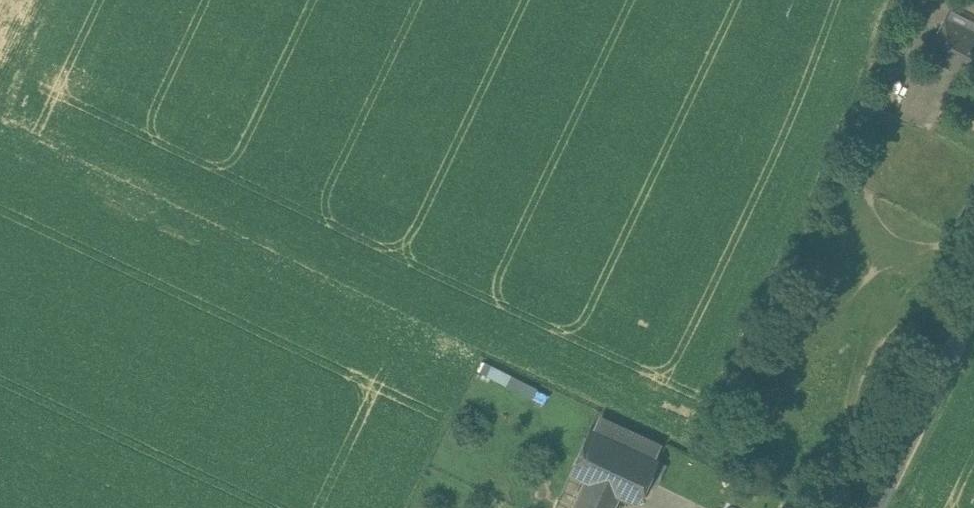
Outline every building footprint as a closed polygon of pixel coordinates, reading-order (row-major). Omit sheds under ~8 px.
[(952,19),(935,52),(973,72),(973,30),(952,19)] [(531,396),(537,385),(489,363),(484,374),(531,396)] [(663,444),(601,415),(594,430),(657,458),(663,444)] [(586,481),(620,496),(638,505),(659,459),(657,458),(594,430),(591,428),(571,474),(586,481)] [(586,481),(573,507),(615,507),(620,496),(586,481)]
